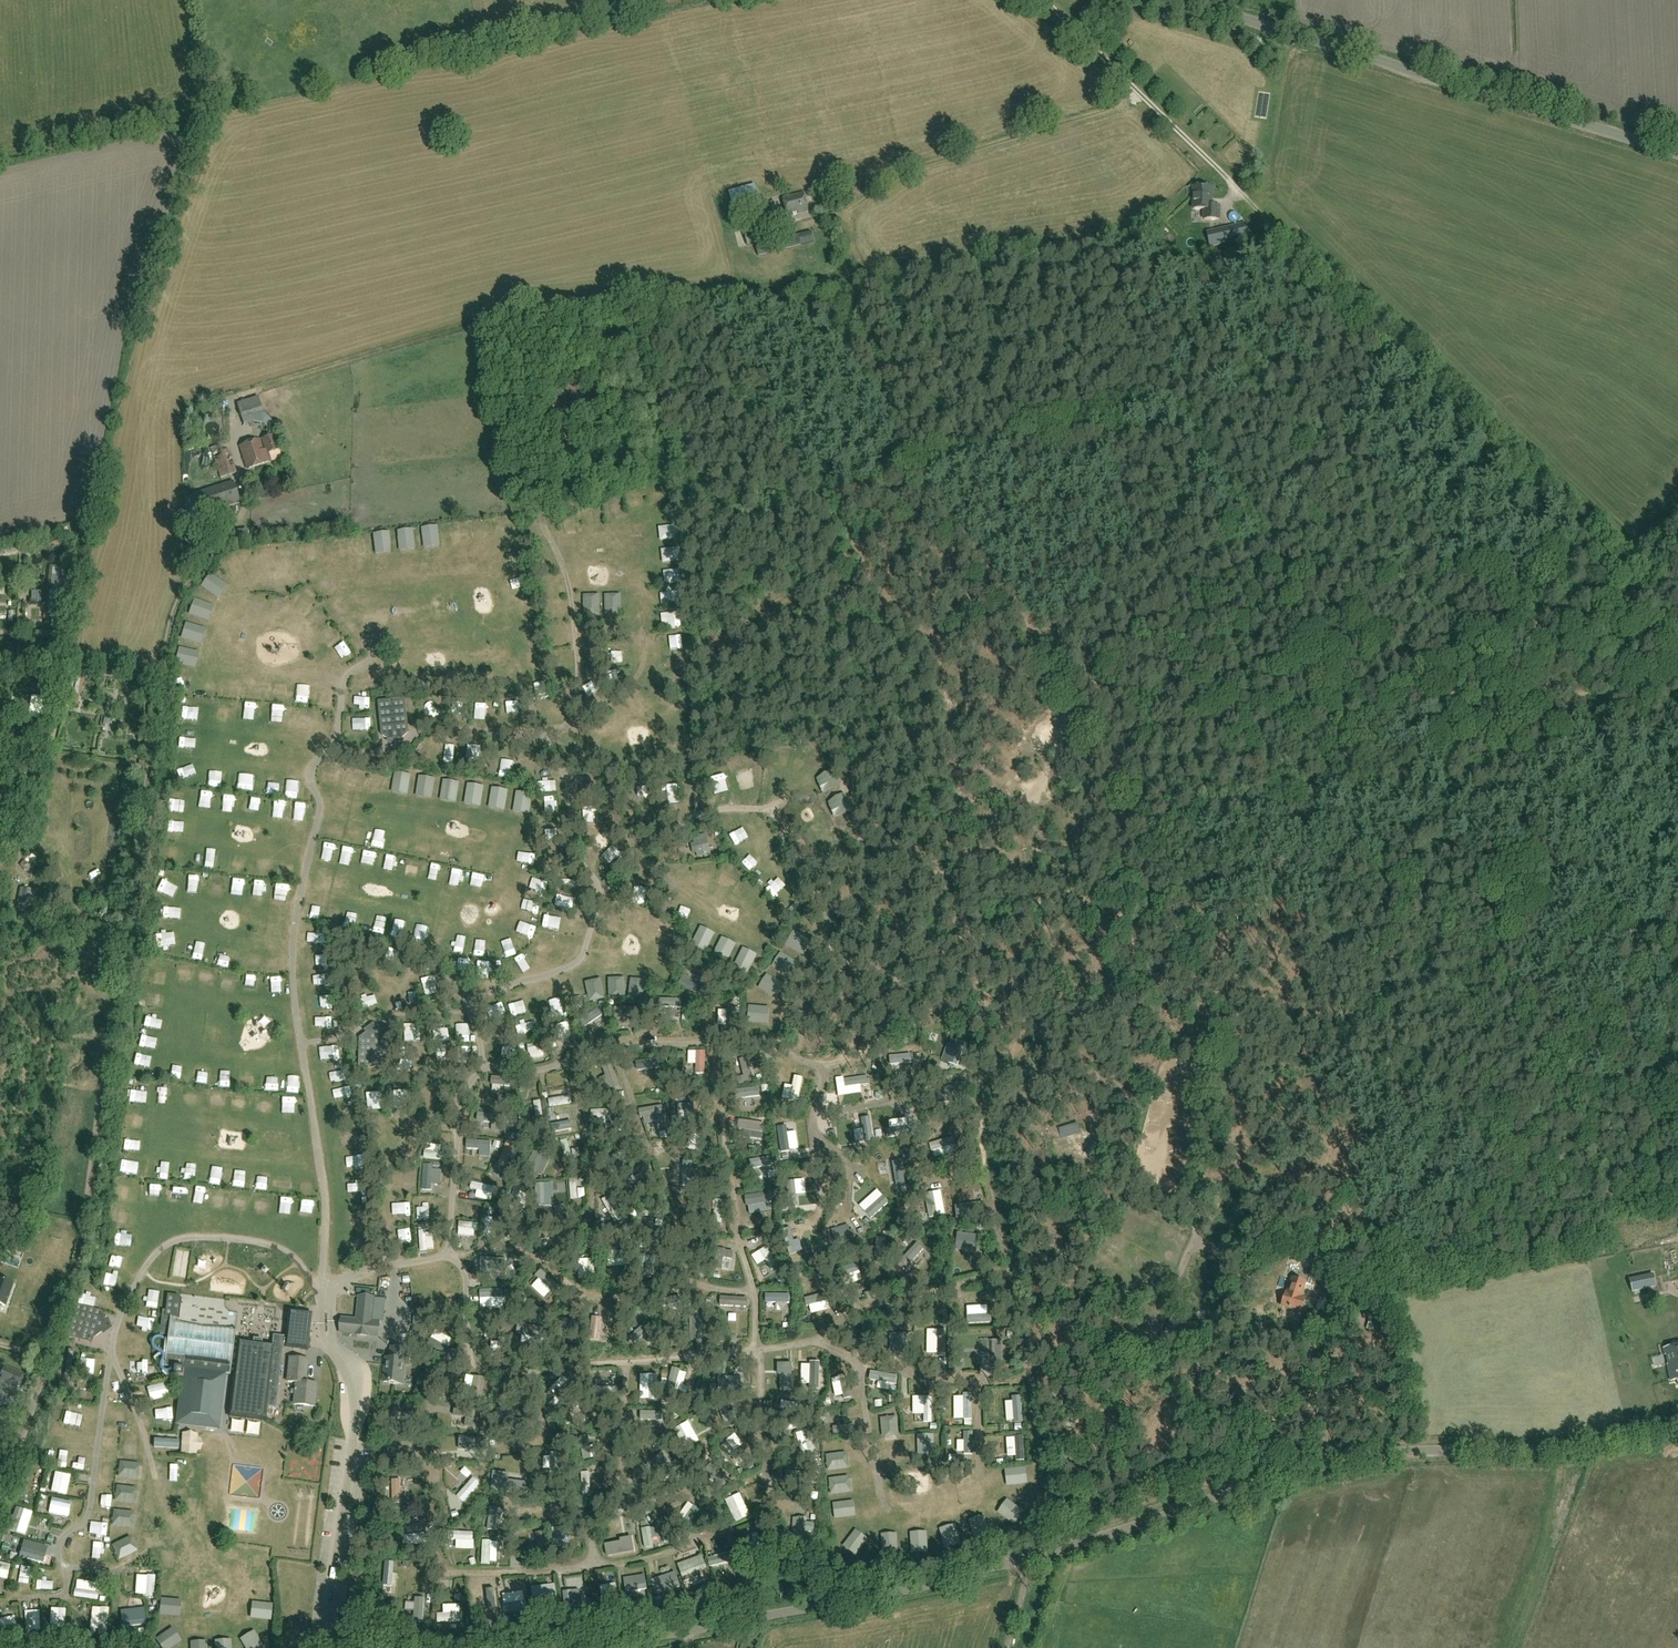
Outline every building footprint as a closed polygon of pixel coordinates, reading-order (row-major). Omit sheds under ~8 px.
[(1205,220),(1219,220),(1219,206),(1211,206),(1211,188),(1194,187),(1194,210),(1203,210),(1205,212),(1205,220)] [(761,208),(756,191),(733,198),(738,215),(761,208)] [(782,198),(787,217),(808,211),(803,192),(782,198)] [(743,230),(747,246),(774,239),(770,223),(743,230)] [(811,231),(756,246),(759,256),(814,242),(811,231)] [(237,404),(242,418),(263,412),(258,397),(237,404)] [(246,418),(248,425),(266,420),(267,425),(272,424),(268,411),(246,418)] [(240,446),(248,469),(271,462),(268,453),(278,450),(273,435),(262,439),(266,450),(263,451),(259,440),(240,446)] [(221,478),(236,473),(229,450),(222,452),(220,445),(211,448),(221,478)] [(201,451),(191,454),(196,469),(206,465),(201,451)] [(233,481),(193,494),(200,515),(240,502),(233,481)] [(671,516),(675,507),(665,503),(662,512),(671,516)] [(600,518),(591,518),(592,535),(600,535),(600,518)] [(496,525),(484,526),(485,537),(497,535),(496,525)] [(439,542),(448,542),(448,530),(439,531),(439,542)] [(426,547),(425,531),(414,532),(415,548),(426,547)] [(408,532),(399,532),(400,549),(409,548),(408,532)] [(382,549),(381,535),(371,536),(372,550),(382,549)] [(668,549),(684,548),(684,535),(667,536),(668,549)] [(316,542),(303,543),(305,556),(317,555),(316,542)] [(282,546),(285,558),(299,555),(296,543),(282,546)] [(269,548),(261,551),(264,562),(272,560),(269,548)] [(240,570),(252,565),(246,553),(235,558),(240,570)] [(523,556),(514,556),(515,571),(524,570),(523,556)] [(682,558),(670,558),(670,571),(682,571),(682,558)] [(219,571),(214,578),(227,587),(233,580),(219,571)] [(519,574),(522,587),(527,586),(525,573),(519,574)] [(331,580),(321,586),(328,596),(338,590),(331,580)] [(566,595),(566,586),(556,587),(556,595),(566,595)] [(206,590),(202,597),(216,605),(220,598),(206,590)] [(300,605),(312,604),(311,592),(299,592),(300,605)] [(258,597),(258,614),(268,614),(268,604),(270,604),(270,597),(258,597)] [(276,599),(275,611),(283,612),(283,599),(276,599)] [(681,611),(681,601),(667,601),(667,611),(681,611)] [(349,603),(334,607),(337,618),(351,614),(349,603)] [(193,614),(203,619),(208,608),(198,604),(193,614)] [(626,609),(617,610),(617,619),(627,619),(626,609)] [(595,616),(597,622),(605,619),(604,613),(595,616)] [(348,635),(362,628),(357,618),(343,625),(348,635)] [(670,632),(677,632),(678,636),(688,635),(687,619),(669,620),(670,632)] [(203,644),(206,633),(189,629),(186,640),(203,644)] [(568,645),(569,634),(558,633),(558,645),(568,645)] [(357,645),(363,655),(372,650),(365,639),(357,645)] [(675,645),(675,654),(685,654),(685,645),(675,645)] [(354,647),(344,651),(349,664),(360,660),(354,647)] [(198,667),(199,657),(189,657),(189,667),(198,667)] [(690,665),(681,666),(681,675),(690,674),(690,665)] [(257,697),(265,698),(267,682),(259,680),(257,697)] [(209,685),(209,695),(220,695),(221,685),(209,685)] [(281,688),(280,704),(292,705),(292,688),(281,688)] [(315,706),(314,695),(303,695),(303,706),(315,706)] [(377,714),(376,698),(369,698),(370,714),(377,714)] [(379,701),(382,734),(388,740),(402,739),(408,732),(405,699),(379,701)] [(433,722),(443,721),(442,705),(432,705),(433,722)] [(208,711),(209,726),(223,726),(223,711),(208,711)] [(231,713),(231,727),(242,728),(242,721),(245,721),(245,714),(231,713)] [(263,723),(265,723),(266,715),(251,714),(250,729),(263,730),(263,723)] [(574,728),(570,717),(561,720),(559,714),(553,715),(559,733),(574,728)] [(272,717),(272,732),(283,732),(283,718),(272,717)] [(291,720),(292,733),(303,732),(303,719),(291,720)] [(314,728),(323,730),(325,724),(316,722),(314,728)] [(329,767),(327,779),(338,782),(341,769),(329,767)] [(189,771),(181,775),(185,784),(194,781),(189,771)] [(214,785),(225,786),(225,771),(215,771),(214,785)] [(360,788),(360,772),(352,772),(351,787),(360,788)] [(246,789),(247,775),(234,774),(233,788),(246,789)] [(255,776),(254,790),(267,791),(267,777),(255,776)] [(371,791),(381,793),(383,780),(374,778),(371,791)] [(287,794),(287,782),(276,781),(276,793),(287,794)] [(292,797),(305,798),(305,783),(292,783),(292,797)] [(422,788),(421,799),(431,800),(433,789),(422,788)] [(548,800),(561,799),(561,788),(547,789),(548,800)] [(680,789),(669,790),(670,805),(681,805),(680,789)] [(462,799),(453,790),(444,798),(453,807),(462,799)] [(206,794),(207,806),(217,806),(216,793),(206,794)] [(651,809),(648,793),(638,795),(641,811),(651,809)] [(185,809),(185,796),(173,796),(172,809),(185,809)] [(226,797),(225,810),(237,811),(239,798),(226,797)] [(467,797),(467,810),(478,810),(479,797),(467,797)] [(248,801),(247,813),(257,813),(258,801),(248,801)] [(278,808),(278,820),(290,820),(291,808),(278,808)] [(301,809),(300,816),(311,819),(313,812),(301,809)] [(593,832),(603,832),(602,815),(593,815),(593,832)] [(180,841),(184,831),(173,827),(169,837),(180,841)] [(330,846),(327,864),(338,866),(341,848),(330,846)] [(182,864),(184,851),(168,849),(167,861),(182,864)] [(714,849),(702,850),(703,860),(715,859),(714,849)] [(354,851),(354,863),(364,863),(364,852),(354,851)] [(217,863),(216,852),(205,853),(206,863),(217,863)] [(370,855),(369,872),(380,873),(381,856),(370,855)] [(37,856),(31,863),(37,867),(42,861),(37,856)] [(452,867),(452,856),(441,856),(441,867),(452,867)] [(240,872),(253,873),(253,859),(240,859),(240,872)] [(390,876),(402,878),(405,862),(393,860),(390,876)] [(467,872),(474,874),(477,863),(470,862),(467,872)] [(418,884),(427,885),(429,867),(420,866),(418,884)] [(496,879),(497,867),(485,866),(484,878),(496,879)] [(285,870),(284,877),(296,879),(297,872),(285,870)] [(436,871),(435,888),(446,888),(447,871),(436,871)] [(700,890),(712,891),(712,872),(701,871),(700,890)] [(456,892),(469,892),(470,875),(457,875),(456,892)] [(729,876),(727,886),(740,889),(742,879),(729,876)] [(212,896),(224,897),(226,880),(214,878),(212,896)] [(233,881),(234,892),(246,892),(245,880),(233,881)] [(479,880),(479,894),(491,894),(491,880),(479,880)] [(177,897),(182,889),(166,881),(162,890),(177,897)] [(256,898),(268,897),(268,885),(256,885),(256,898)] [(290,901),(291,888),(278,887),(277,899),(290,901)] [(741,899),(751,909),(763,897),(754,887),(741,899)] [(18,903),(31,906),(35,891),(22,888),(18,903)] [(639,913),(651,913),(651,901),(639,900),(639,913)] [(318,916),(328,917),(329,902),(319,901),(318,916)] [(167,919),(185,920),(185,909),(167,909),(167,919)] [(344,924),(345,917),(333,915),(332,921),(344,924)] [(358,932),(368,932),(368,919),(358,919),(358,932)] [(624,944),(628,933),(613,928),(609,938),(624,944)] [(714,957),(723,938),(707,931),(699,951),(714,957)] [(163,936),(164,948),(180,948),(180,935),(163,936)] [(556,936),(548,941),(552,946),(559,941),(556,936)] [(328,949),(326,938),(313,940),(315,951),(328,949)] [(229,962),(230,944),(219,943),(219,962),(229,962)] [(550,956),(562,947),(559,943),(546,952),(550,956)] [(733,962),(742,951),(732,943),(723,953),(733,962)] [(472,957),(473,945),(465,944),(464,957),(472,957)] [(204,957),(204,946),(193,945),(193,957),(204,957)] [(526,964),(533,959),(525,946),(517,951),(526,964)] [(620,962),(622,951),(605,946),(602,958),(620,962)] [(563,949),(555,953),(559,960),(566,956),(563,949)] [(240,954),(240,967),(250,968),(251,954),(240,954)] [(748,956),(743,965),(756,972),(761,963),(748,956)] [(269,971),(269,958),(261,958),(261,971),(269,971)] [(543,959),(533,964),(538,974),(548,969),(543,959)] [(194,984),(199,967),(187,964),(183,981),(194,984)] [(281,976),(292,975),(291,964),(280,965),(281,976)] [(528,980),(535,970),(528,966),(521,976),(528,980)] [(200,988),(212,990),(216,972),(204,969),(200,988)] [(148,982),(154,983),(156,972),(150,971),(148,982)] [(156,972),(155,983),(165,983),(166,973),(156,972)] [(367,988),(369,973),(363,972),(361,987),(367,988)] [(226,974),(225,993),(238,994),(239,975),(226,974)] [(279,979),(279,995),(289,996),(289,980),(279,979)] [(321,987),(330,988),(331,980),(322,980),(321,987)] [(437,981),(430,983),(434,1000),(442,999),(437,981)] [(617,1005),(630,1006),(632,988),(619,987),(617,1005)] [(413,1001),(422,1001),(423,989),(413,989),(413,1001)] [(650,1004),(652,992),(641,990),(639,1002),(650,1004)] [(167,1007),(167,996),(151,996),(151,1006),(167,1007)] [(321,1012),(337,1011),(337,999),(320,999),(321,1012)] [(382,1005),(365,1007),(367,1017),(384,1014),(382,1005)] [(520,1024),(529,1021),(525,1010),(516,1014),(520,1024)] [(623,1032),(632,1031),(631,1014),(622,1015),(623,1032)] [(606,1016),(588,1027),(594,1037),(612,1026),(606,1016)] [(735,1027),(735,1018),(726,1018),(726,1026),(735,1027)] [(574,1029),(566,1031),(568,1038),(576,1036),(574,1029)] [(145,1042),(157,1043),(158,1033),(146,1032),(145,1042)] [(386,1067),(387,1039),(378,1032),(368,1032),(366,1033),(359,1038),(359,1067),(386,1067)] [(331,1051),(332,1066),(342,1065),(341,1050),(331,1051)] [(551,1050),(535,1053),(537,1063),(553,1060),(551,1050)] [(137,1071),(147,1069),(145,1059),(135,1061),(137,1071)] [(202,1063),(196,1079),(203,1082),(210,1066),(202,1063)] [(337,1083),(347,1080),(343,1068),(333,1071),(337,1083)] [(224,1070),(222,1087),(233,1089),(236,1071),(224,1070)] [(259,1090),(259,1074),(248,1074),(247,1090),(259,1090)] [(271,1077),(272,1093),(282,1093),(282,1077),(271,1077)] [(305,1096),(305,1078),(292,1077),(291,1095),(305,1096)] [(171,1088),(172,1089),(173,1082),(163,1082),(162,1096),(170,1096),(171,1088)] [(146,1105),(154,1096),(138,1084),(131,1092),(146,1105)] [(504,1101),(505,1086),(494,1085),(494,1101),(504,1101)] [(188,1089),(189,1104),(199,1104),(198,1096),(202,1096),(201,1088),(188,1089)] [(342,1104),(354,1102),(352,1090),(340,1092),(342,1104)] [(217,1091),(215,1103),(226,1104),(227,1092),(217,1091)] [(247,1112),(247,1095),(236,1095),(236,1111),(247,1112)] [(264,1114),(274,1115),(276,1098),(266,1097),(264,1114)] [(287,1100),(288,1113),(300,1112),(299,1099),(287,1100)] [(536,1115),(546,1112),(545,1105),(534,1108),(536,1115)] [(131,1121),(147,1121),(147,1108),(130,1109),(131,1121)] [(649,1116),(657,1147),(671,1144),(663,1113),(649,1116)] [(127,1147),(147,1148),(147,1133),(127,1132),(127,1147)] [(351,1143),(351,1155),(364,1155),(363,1143),(351,1143)] [(446,1158),(447,1151),(433,1149),(432,1156),(446,1158)] [(475,1159),(488,1159),(487,1163),(500,1163),(500,1151),(475,1151),(475,1159)] [(130,1173),(145,1168),(141,1157),(126,1163),(130,1173)] [(431,1166),(449,1167),(449,1158),(431,1158),(431,1166)] [(158,1170),(168,1171),(168,1160),(158,1160),(158,1170)] [(199,1180),(199,1162),(188,1162),(188,1180),(199,1180)] [(209,1166),(209,1183),(220,1183),(220,1166),(209,1166)] [(356,1177),(366,1177),(365,1168),(355,1168),(356,1177)] [(251,1172),(250,1182),(262,1182),(262,1172),(251,1172)] [(448,1190),(448,1174),(439,1174),(439,1190),(448,1190)] [(227,1185),(239,1186),(240,1176),(227,1176),(227,1185)] [(424,1193),(424,1180),(413,1180),(413,1193),(424,1193)] [(270,1181),(269,1194),(282,1195),(282,1182),(270,1181)] [(291,1197),(302,1199),(305,1183),(294,1181),(291,1197)] [(171,1196),(183,1198),(184,1184),(172,1183),(171,1196)] [(586,1202),(585,1186),(577,1187),(578,1202),(586,1202)] [(195,1187),(194,1198),(203,1200),(205,1188),(195,1187)] [(308,1199),(321,1200),(321,1188),(308,1188),(308,1199)] [(216,1197),(228,1198),(228,1190),(217,1189),(216,1197)] [(551,1207),(559,1207),(558,1189),(550,1189),(551,1207)] [(483,1195),(483,1205),(494,1206),(495,1191),(478,1190),(478,1195),(483,1195)] [(243,1207),(254,1207),(254,1194),(243,1194),(243,1207)] [(366,1204),(367,1194),(358,1194),(357,1204),(366,1204)] [(272,1211),(273,1198),(261,1197),(260,1210),(272,1211)] [(283,1218),(294,1218),(295,1201),(283,1201),(283,1218)] [(769,1212),(766,1202),(753,1206),(755,1215),(769,1212)] [(306,1204),(306,1217),(319,1217),(319,1204),(306,1204)] [(615,1204),(610,1206),(614,1215),(619,1213),(615,1204)] [(729,1206),(722,1206),(722,1231),(730,1230),(729,1206)] [(427,1218),(440,1217),(440,1215),(447,1214),(447,1207),(426,1208),(427,1218)] [(417,1222),(416,1208),(406,1209),(407,1223),(417,1222)] [(477,1218),(490,1219),(490,1210),(478,1210),(477,1218)] [(432,1235),(425,1236),(428,1253),(441,1252),(439,1238),(433,1239),(432,1235)] [(120,1247),(136,1247),(136,1237),(120,1237),(120,1247)] [(417,1237),(406,1238),(406,1247),(417,1247),(417,1237)] [(914,1272),(921,1264),(924,1266),(933,1256),(922,1248),(907,1267),(914,1272)] [(773,1254),(759,1262),(765,1272),(773,1267),(780,1280),(786,1276),(773,1254)] [(626,1258),(614,1258),(614,1267),(625,1268),(626,1258)] [(1290,1260),(1285,1276),(1292,1277),(1287,1292),(1285,1292),(1281,1307),(1302,1314),(1306,1299),(1302,1297),(1307,1282),(1310,1284),(1315,1269),(1290,1260)] [(728,1276),(738,1277),(740,1265),(730,1264),(728,1276)] [(1669,1291),(1677,1289),(1677,1284),(1675,1276),(1667,1277),(1669,1291)] [(111,1278),(109,1290),(123,1292),(125,1280),(111,1278)] [(854,1280),(856,1291),(869,1289),(868,1278),(854,1280)] [(13,1284),(0,1279),(0,1304),(5,1306),(13,1284)] [(545,1282),(537,1290),(549,1302),(557,1294),(545,1282)] [(83,1304),(96,1307),(98,1296),(86,1293),(83,1304)] [(164,1367),(174,1369),(226,1375),(226,1374),(230,1374),(236,1328),(235,1328),(234,1329),(206,1327),(175,1322),(175,1319),(179,1319),(182,1299),(179,1296),(167,1295),(165,1311),(163,1311),(160,1335),(168,1336),(164,1367)] [(372,1321),(375,1298),(359,1296),(357,1320),(342,1318),(341,1333),(343,1333),(344,1334),(344,1335),(350,1335),(351,1335),(352,1334),(378,1336),(379,1322),(372,1321)] [(160,1310),(161,1303),(151,1301),(150,1308),(160,1310)] [(490,1301),(490,1309),(505,1309),(505,1301),(490,1301)] [(798,1304),(775,1303),(775,1312),(798,1313),(798,1304)] [(817,1306),(819,1316),(830,1314),(828,1303),(817,1306)] [(104,1330),(106,1322),(102,1311),(76,1304),(68,1337),(92,1343),(94,1337),(95,1337),(104,1330)] [(751,1315),(752,1307),(728,1305),(727,1314),(751,1315)] [(283,1346),(284,1346),(284,1348),(308,1351),(312,1313),(288,1310),(285,1337),(273,1335),(272,1344),(237,1340),(228,1417),(266,1422),(268,1407),(265,1407),(269,1372),(280,1373),(283,1346)] [(1387,1322),(1369,1316),(1364,1331),(1381,1338),(1387,1322)] [(608,1346),(609,1321),(596,1321),(596,1345),(608,1346)] [(1658,1343),(1671,1341),(1669,1323),(1656,1324),(1658,1343)] [(934,1335),(934,1359),(944,1359),(944,1335),(934,1335)] [(438,1344),(453,1351),(456,1343),(442,1336),(438,1344)] [(135,1357),(152,1356),(151,1342),(134,1343),(135,1357)] [(1668,1371),(1671,1382),(1677,1380),(1677,1345),(1663,1349),(1668,1371)] [(384,1371),(383,1382),(403,1384),(407,1349),(391,1347),(390,1358),(388,1358),(387,1371),(384,1371)] [(314,1406),(316,1384),(317,1384),(305,1383),(308,1359),(307,1359),(307,1360),(290,1358),(288,1381),(296,1382),(296,1389),(294,1388),(294,1390),(291,1390),(291,1393),(295,1393),(294,1404),(314,1406)] [(90,1376),(99,1376),(99,1361),(90,1361),(90,1376)] [(0,1378),(0,1379),(0,1381),(4,1383),(16,1388),(17,1386),(19,1387),(21,1386),(24,1379),(23,1377),(21,1377),(22,1374),(5,1367),(0,1378)] [(155,1368),(141,1369),(141,1385),(156,1385),(155,1368)] [(219,1430),(226,1375),(174,1369),(182,1377),(176,1424),(219,1430)] [(689,1393),(695,1379),(682,1374),(676,1388),(689,1393)] [(647,1380),(647,1405),(656,1405),(656,1380),(647,1380)] [(877,1392),(891,1394),(893,1382),(879,1380),(877,1392)] [(481,1381),(479,1399),(488,1400),(490,1382),(481,1381)] [(91,1382),(83,1382),(83,1392),(91,1392),(91,1382)] [(152,1390),(155,1404),(175,1399),(171,1385),(152,1390)] [(930,1401),(930,1386),(917,1386),(918,1401),(930,1401)] [(666,1397),(657,1397),(657,1407),(665,1408),(666,1397)] [(1010,1402),(1011,1425),(1025,1425),(1024,1402),(1010,1402)] [(118,1411),(118,1419),(127,1419),(127,1411),(118,1411)] [(76,1412),(77,1422),(91,1421),(90,1412),(76,1412)] [(977,1458),(976,1434),(968,1434),(969,1458),(977,1458)] [(182,1452),(183,1439),(169,1439),(169,1443),(163,1443),(163,1452),(182,1452)] [(742,1439),(733,1445),(739,1455),(748,1449),(742,1439)] [(120,1468),(122,1456),(110,1455),(109,1467),(120,1468)] [(66,1490),(68,1476),(60,1475),(56,1495),(64,1497),(63,1501),(71,1502),(73,1491),(66,1490)] [(477,1482),(471,1492),(480,1498),(486,1488),(477,1482)] [(840,1485),(841,1497),(864,1496),(863,1484),(840,1485)] [(397,1486),(398,1506),(408,1506),(407,1485),(397,1486)] [(120,1497),(126,1498),(128,1490),(122,1489),(120,1497)] [(174,1489),(172,1497),(181,1499),(183,1492),(174,1489)] [(113,1505),(114,1493),(104,1491),(103,1504),(113,1505)] [(859,1506),(838,1509),(840,1522),(861,1519),(859,1506)] [(250,1511),(249,1524),(268,1526),(270,1513),(250,1511)] [(657,1531),(649,1532),(651,1553),(659,1552),(657,1531)] [(99,1534),(98,1549),(107,1550),(107,1534),(99,1534)] [(172,1547),(174,1539),(151,1534),(149,1542),(172,1547)] [(860,1555),(873,1541),(866,1535),(854,1549),(860,1555)] [(473,1562),(476,1544),(469,1543),(468,1548),(461,1547),(459,1559),(473,1562)] [(502,1547),(490,1547),(489,1564),(502,1565),(502,1547)] [(260,1562),(269,1563),(270,1554),(261,1553),(260,1562)] [(98,1555),(98,1564),(111,1564),(111,1556),(98,1555)] [(19,1573),(19,1583),(33,1584),(34,1574),(19,1573)] [(152,1597),(153,1578),(141,1578),(141,1597),(152,1597)] [(256,1595),(268,1595),(268,1584),(255,1584),(256,1595)] [(167,1597),(179,1598),(180,1586),(168,1586),(167,1597)] [(606,1605),(613,1604),(611,1588),(604,1588),(606,1605)] [(568,1596),(569,1603),(579,1601),(578,1594),(568,1596)] [(510,1613),(517,1611),(516,1603),(509,1605),(510,1613)] [(447,1614),(464,1613),(464,1605),(447,1606),(447,1614)] [(112,1633),(112,1609),(96,1608),(95,1633),(112,1633)] [(69,1630),(70,1610),(55,1609),(55,1630),(69,1630)] [(412,1610),(411,1618),(432,1619),(432,1611),(412,1610)] [(29,1633),(43,1633),(43,1612),(29,1611),(29,1633)] [(466,1614),(442,1615),(442,1625),(466,1624),(466,1614)] [(184,1631),(185,1621),(170,1620),(170,1630),(184,1631)]
